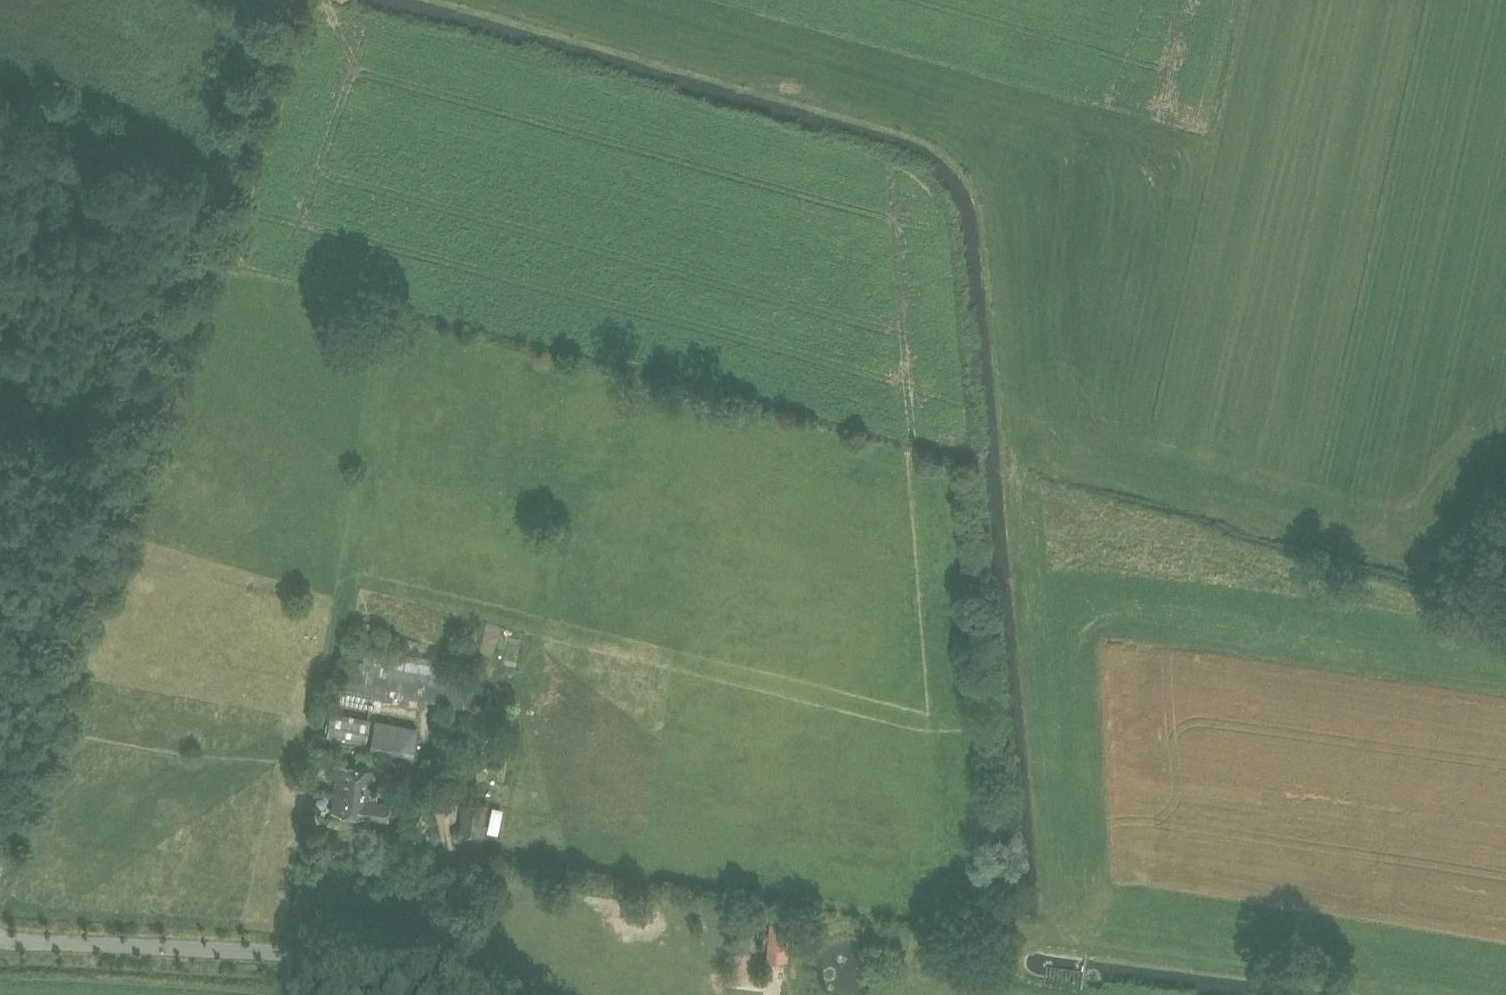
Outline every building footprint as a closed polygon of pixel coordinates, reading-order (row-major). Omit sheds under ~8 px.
[(471,706),(475,681),(444,676),(447,660),(387,649),(388,644),(352,638),(348,659),(342,658),(338,681),(471,706)] [(327,736),(367,744),(372,718),(332,711),(327,736)] [(411,752),(416,726),(374,719),(369,745),(411,752)] [(330,811),(364,816),(387,820),(389,803),(367,799),(372,768),(337,763),(330,811)] [(464,798),(458,831),(483,835),(488,803),(464,798)] [(770,922),(766,959),(787,961),(790,923),(770,922)]
